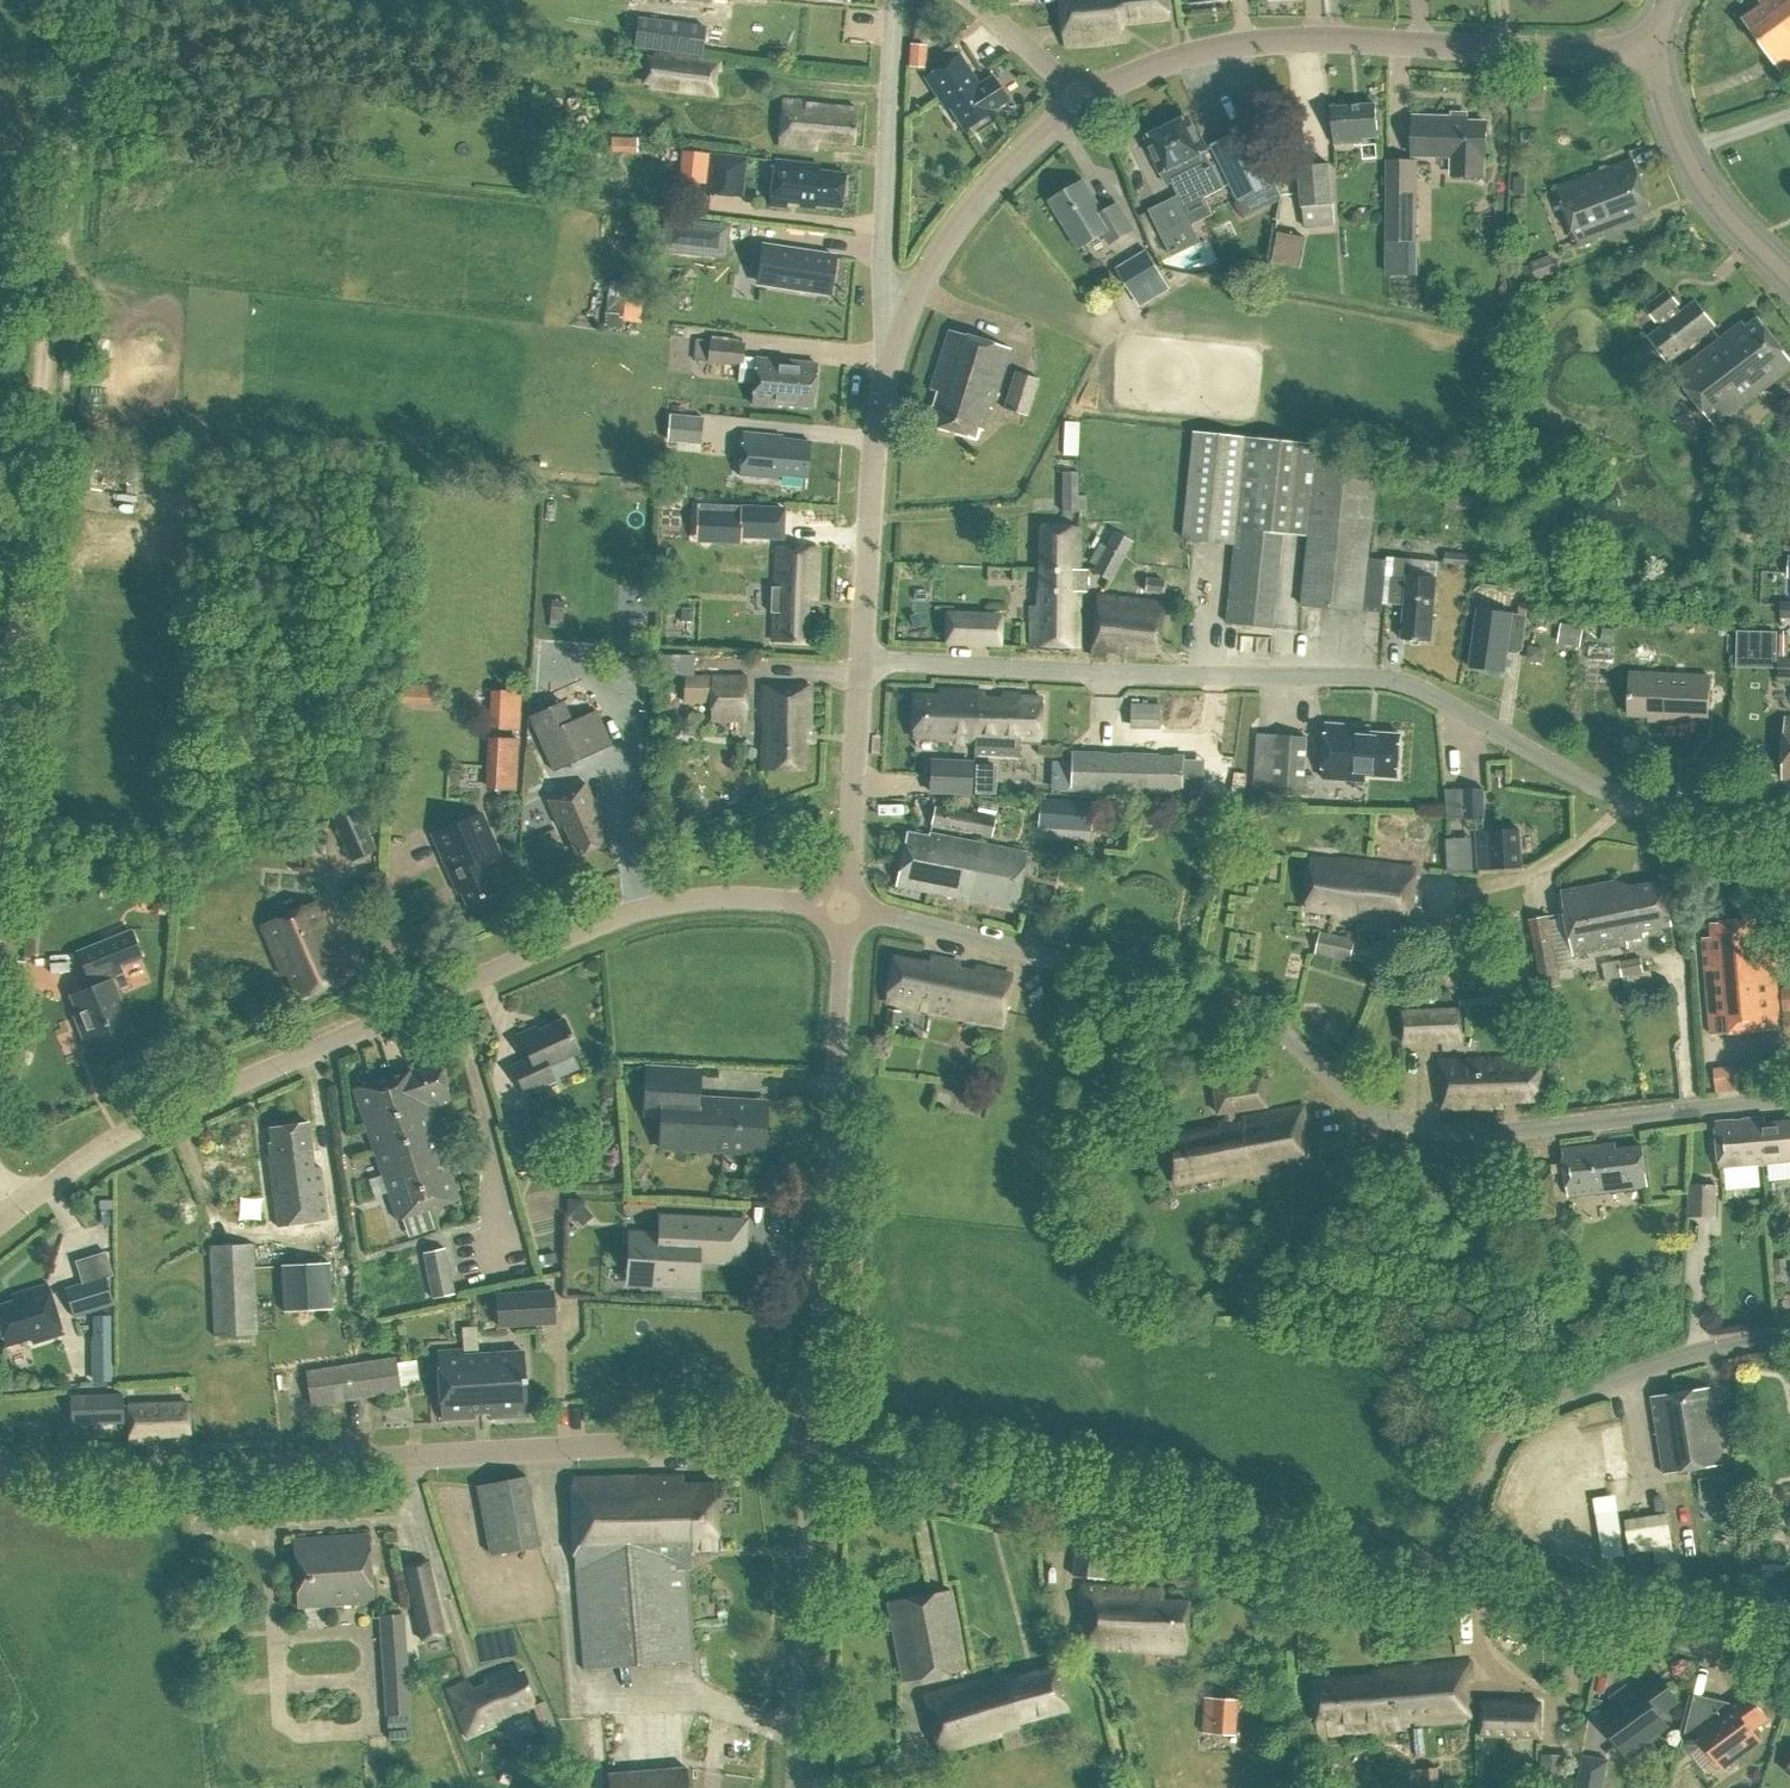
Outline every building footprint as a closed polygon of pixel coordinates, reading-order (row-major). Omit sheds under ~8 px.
[(1168,0),(1062,0),(1067,47),(1119,42),(1127,23),(1170,18),(1168,0)] [(1789,65),(1789,0),(1759,0),(1762,4),(1742,19),(1781,71),(1789,65)] [(638,18),(634,47),(702,56),(706,27),(638,18)] [(718,57),(722,37),(711,34),(706,54),(718,57)] [(911,44),(909,66),(925,67),(927,46),(911,44)] [(645,54),(640,85),(648,86),(647,91),(717,100),(719,87),(716,86),(718,73),(720,73),(722,61),(653,52),(653,55),(645,54)] [(979,86),(959,55),(924,77),(946,111),(951,107),(965,130),(993,112),(992,111),(1008,100),(993,77),(979,86)] [(857,108),(783,101),(778,148),(816,151),(817,141),(853,144),(857,108)] [(1378,136),(1376,104),(1332,108),(1335,145),(1364,143),(1363,138),(1378,136)] [(1413,136),(1412,161),(1418,161),(1432,162),(1432,156),(1453,156),(1453,177),(1485,177),(1485,157),(1486,122),(1468,121),(1468,116),(1433,116),(1413,115),(1413,136)] [(1195,133),(1187,118),(1163,130),(1157,129),(1152,131),(1151,136),(1148,137),(1156,152),(1152,154),(1162,173),(1168,170),(1186,206),(1222,188),(1204,151),(1207,149),(1198,131),(1195,133)] [(1272,122),(1253,132),(1268,162),(1287,152),(1272,122)] [(1259,192),(1278,183),(1268,162),(1253,132),(1251,127),(1212,146),(1240,202),(1253,195),(1256,203),(1262,200),(1259,192)] [(611,137),(611,152),(638,152),(638,137),(611,137)] [(707,183),(710,151),(682,148),(679,180),(707,183)] [(707,183),(706,190),(745,194),(749,155),(710,151),(707,183)] [(1653,210),(1634,159),(1558,188),(1580,246),(1647,222),(1643,213),(1653,210)] [(820,165),(775,161),(770,208),(786,209),(786,204),(801,205),(801,209),(814,210),(814,207),(841,209),(845,174),(819,172),(820,165)] [(1388,161),(1387,242),(1386,273),(1417,274),(1418,243),(1418,161),(1412,161),(1388,161)] [(1330,163),(1300,166),(1306,228),(1336,226),(1330,163)] [(1526,179),(1515,178),(1515,195),(1525,195),(1526,179)] [(1103,212),(1083,181),(1050,202),(1079,249),(1104,234),(1111,245),(1134,230),(1117,203),(1103,212)] [(1150,210),(1173,257),(1202,243),(1179,196),(1150,210)] [(735,222),(708,219),(706,238),(733,241),(735,222)] [(1118,268),(1137,298),(1178,273),(1159,242),(1118,268)] [(1301,276),(1301,246),(1277,246),(1277,276),(1301,276)] [(773,247),(767,284),(829,294),(835,256),(773,247)] [(1531,263),(1532,265),(1509,273),(1514,287),(1537,279),(1538,281),(1559,274),(1552,255),(1531,263)] [(604,331),(621,332),(626,286),(608,284),(604,331)] [(1716,325),(1697,300),(1681,313),(1677,308),(1681,305),(1669,288),(1645,306),(1657,323),(1659,322),(1662,327),(1649,337),(1668,362),(1716,325)] [(1759,318),(1747,327),(1743,322),(1676,373),(1716,426),(1789,370),(1789,358),(1759,318)] [(1009,349),(950,331),(931,390),(937,393),(927,425),(973,439),(976,430),(981,432),(988,410),(990,410),(1009,349)] [(693,361),(709,362),(711,340),(695,339),(693,361)] [(740,365),(744,365),(744,357),(746,343),(739,343),(711,340),(709,362),(740,365)] [(740,365),(738,382),(754,383),(752,404),(779,407),(779,405),(813,408),(817,363),(756,358),(744,357),(744,365),(740,365)] [(1014,371),(1003,408),(1027,415),(1039,378),(1014,371)] [(670,414),(668,441),(701,444),(703,417),(670,414)] [(1062,429),(1062,465),(1078,465),(1079,430),(1062,429)] [(1364,612),(1364,606),(1384,608),(1388,560),(1370,558),(1373,525),(1379,467),(1317,461),(1319,443),(1194,430),(1183,539),(1236,545),(1227,623),(1277,629),(1287,534),(1310,536),(1302,605),(1364,612)] [(782,436),(743,433),(739,477),(779,480),(779,475),(806,477),(809,442),(782,440),(782,436)] [(1061,472),(1062,512),(1086,511),(1086,495),(1077,495),(1077,472),(1061,472)] [(741,539),(784,541),(785,507),(740,506),(739,539),(741,539)] [(1040,526),(1040,569),(1078,570),(1078,527),(1040,526)] [(1124,555),(1107,546),(1094,571),(1110,580),(1124,555)] [(818,549),(777,547),(773,643),(804,645),(806,601),(816,601),(818,549)] [(1445,563),(1486,566),(1487,555),(1446,551),(1445,563)] [(1413,559),(1395,557),(1393,576),(1392,576),(1389,605),(1405,606),(1402,640),(1432,642),(1437,578),(1411,576),(1413,559)] [(1086,570),(1078,570),(1040,569),(1039,588),(1038,588),(1037,606),(1030,606),(1030,646),(1078,647),(1079,597),(1075,597),(1076,592),(1085,592),(1086,570)] [(1164,580),(1146,578),(1144,593),(1163,595),(1164,580)] [(1162,604),(1096,597),(1090,655),(1105,656),(1106,651),(1120,653),(1120,657),(1135,658),(1136,649),(1157,651),(1162,604)] [(565,601),(551,600),(549,627),(563,628),(565,601)] [(1781,604),(1781,618),(1789,618),(1789,604),(1781,604)] [(1514,615),(1478,610),(1471,668),(1507,673),(1514,615)] [(990,614),(947,612),(946,641),(989,643),(990,614)] [(1562,622),(1558,643),(1580,646),(1584,626),(1562,622)] [(1738,664),(1780,665),(1781,632),(1781,629),(1739,627),(1738,664)] [(1605,628),(1604,641),(1614,642),(1615,629),(1605,628)] [(1779,677),(1789,677),(1789,655),(1789,632),(1781,632),(1780,665),(1779,677)] [(1529,646),(1528,655),(1534,662),(1543,663),(1545,648),(1529,646)] [(684,703),(710,703),(710,722),(747,722),(747,674),(711,674),(711,676),(684,676),(684,703)] [(1712,678),(1631,674),(1629,717),(1664,719),(1664,723),(1709,725),(1712,678)] [(449,685),(403,681),(401,700),(448,704),(449,685)] [(758,745),(758,769),(803,770),(804,730),(809,730),(810,686),(763,685),(762,736),(764,736),(763,745),(758,745)] [(914,695),(912,740),(975,744),(976,744),(978,692),(941,690),(940,696),(914,695)] [(494,699),(493,728),(519,729),(520,699),(521,692),(495,691),(494,699)] [(983,692),(978,692),(976,744),(975,744),(975,756),(1019,758),(1020,742),(1039,743),(1041,698),(1020,697),(1019,694),(1004,693),(1000,700),(986,699),(983,692)] [(564,699),(528,715),(539,739),(553,771),(613,745),(598,712),(574,723),(564,699)] [(1160,702),(1131,700),(1130,726),(1159,727),(1160,702)] [(1396,777),(1399,736),(1367,733),(1368,728),(1326,725),(1322,778),(1363,782),(1363,774),(1396,777)] [(1307,774),(1309,736),(1258,733),(1254,791),(1318,795),(1319,775),(1307,774)] [(492,738),(490,788),(517,789),(519,739),(492,738)] [(1068,787),(1068,791),(1184,794),(1184,787),(1205,788),(1205,759),(1185,759),(1185,755),(1069,752),(1069,758),(1053,758),(1052,787),(1068,787)] [(932,759),(930,794),(971,796),(973,761),(932,759)] [(1035,762),(1036,783),(1048,782),(1047,761),(1035,762)] [(610,842),(584,784),(547,801),(559,828),(563,826),(576,856),(610,842)] [(1483,789),(1464,791),(1466,819),(1484,818),(1485,818),(1483,789)] [(333,819),(351,861),(377,849),(367,828),(374,825),(365,804),(333,819)] [(937,807),(934,825),(990,835),(993,817),(937,807)] [(482,812),(432,834),(441,855),(458,893),(462,891),(468,905),(497,892),(482,860),(486,858),(500,852),(482,812)] [(1485,832),(1478,832),(1479,871),(1523,868),(1521,829),(1492,830),(1492,832),(1485,832)] [(1431,830),(1409,833),(1412,852),(1434,849),(1431,830)] [(928,838),(906,833),(895,886),(1014,910),(1026,853),(929,834),(928,838)] [(1326,858),(1313,856),(1307,911),(1333,914),(1333,919),(1408,927),(1413,908),(1417,869),(1331,859),(1331,862),(1325,861),(1326,858)] [(1637,886),(1620,882),(1562,893),(1574,956),(1630,946),(1629,941),(1646,938),(1645,932),(1673,927),(1664,881),(1637,886)] [(347,977),(314,902),(261,925),(283,975),(287,973),(298,998),(347,977)] [(1549,916),(1529,920),(1542,989),(1562,985),(1549,916)] [(1758,933),(1756,919),(1712,923),(1713,938),(1703,938),(1712,1035),(1781,1029),(1772,932),(1758,933)] [(121,965),(140,957),(130,931),(77,952),(88,978),(121,965)] [(1317,954),(1352,960),(1356,938),(1322,932),(1317,954)] [(960,962),(933,957),(931,964),(896,957),(887,1002),(1003,1025),(1013,974),(992,970),(992,968),(978,965),(974,972),(960,969),(960,962)] [(1619,960),(1602,963),(1606,980),(1629,976),(1632,993),(1657,988),(1651,971),(1644,972),(1641,957),(1619,962),(1619,960)] [(133,1033),(116,990),(129,985),(121,965),(88,978),(91,987),(70,996),(81,1023),(77,1024),(88,1051),(133,1033)] [(1461,1007),(1402,1010),(1403,1045),(1463,1043),(1461,1007)] [(886,1009),(883,1025),(897,1028),(900,1012),(886,1009)] [(578,1053),(562,1019),(536,1030),(534,1026),(519,1034),(529,1057),(511,1066),(524,1094),(555,1080),(549,1067),(578,1053)] [(66,1051),(79,1048),(74,1030),(61,1033),(66,1051)] [(1543,1101),(1542,1059),(1521,1059),(1521,1061),(1509,1061),(1509,1059),(1442,1061),(1443,1109),(1505,1108),(1505,1102),(1543,1101)] [(1768,1062),(1745,1068),(1752,1092),(1775,1085),(1768,1062)] [(429,1108),(452,1101),(440,1063),(413,1071),(413,1069),(353,1089),(396,1221),(459,1200),(429,1108)] [(658,1150),(765,1156),(768,1100),(699,1096),(701,1068),(645,1065),(642,1116),(660,1118),(658,1150)] [(1746,1090),(1744,1065),(1715,1068),(1718,1093),(1746,1090)] [(1218,1116),(1271,1108),(1266,1074),(1213,1083),(1218,1116)] [(1213,1126),(1167,1134),(1176,1179),(1177,1185),(1229,1175),(1229,1179),(1316,1163),(1305,1105),(1212,1122),(1213,1126)] [(504,1119),(516,1160),(539,1153),(527,1112),(504,1119)] [(1760,1118),(1765,1165),(1789,1162),(1789,1121),(1767,1123),(1766,1117),(1760,1118)] [(1765,1165),(1760,1118),(1716,1122),(1721,1169),(1765,1165)] [(315,1167),(310,1122),(271,1127),(273,1142),(269,1142),(270,1156),(264,1156),(273,1224),(328,1217),(322,1166),(315,1167)] [(1357,1135),(1323,1139),(1324,1161),(1358,1159),(1357,1135)] [(1602,1151),(1601,1145),(1563,1150),(1569,1196),(1648,1187),(1643,1146),(1602,1151)] [(1560,1222),(1552,1163),(1518,1168),(1526,1226),(1560,1222)] [(1689,1184),(1689,1202),(1688,1216),(1717,1216),(1717,1185),(1689,1184)] [(585,1199),(567,1199),(567,1216),(574,1216),(584,1207),(585,1199)] [(627,1282),(698,1286),(699,1262),(742,1264),(744,1219),(664,1215),(663,1236),(629,1234),(627,1282)] [(259,1334),(254,1242),(210,1245),(215,1336),(259,1334)] [(445,1245),(422,1250),(432,1297),(455,1292),(445,1245)] [(556,1252),(539,1256),(541,1265),(558,1262),(556,1252)] [(1786,1258),(1774,1259),(1776,1274),(1788,1273),(1786,1258)] [(281,1265),(283,1311),(332,1309),(330,1263),(281,1265)] [(699,1287),(621,1285),(621,1269),(608,1269),(607,1298),(698,1300),(699,1287)] [(106,1276),(65,1289),(73,1316),(114,1304),(106,1276)] [(33,1343),(64,1333),(48,1283),(12,1295),(14,1301),(0,1305),(0,1326),(6,1347),(31,1339),(32,1343),(33,1343)] [(497,1328),(555,1324),(553,1290),(495,1293),(497,1328)] [(91,1315),(93,1382),(113,1381),(112,1315),(91,1315)] [(464,1348),(437,1350),(441,1420),(475,1419),(475,1415),(482,1415),(478,1353),(464,1353),(464,1348)] [(523,1350),(478,1353),(482,1415),(489,1414),(489,1417),(527,1415),(523,1350)] [(402,1392),(396,1356),(306,1369),(311,1405),(402,1392)] [(1723,1464),(1710,1387),(1653,1396),(1666,1474),(1723,1464)] [(122,1395),(71,1396),(71,1407),(71,1413),(92,1413),(93,1421),(93,1424),(123,1423),(123,1420),(129,1420),(130,1443),(154,1442),(154,1436),(190,1434),(189,1419),(189,1403),(129,1405),(123,1405),(122,1395)] [(1723,1414),(1726,1430),(1740,1428),(1737,1412),(1723,1414)] [(541,1545),(527,1475),(477,1484),(491,1555),(541,1545)] [(681,1481),(680,1476),(571,1479),(573,1559),(583,1670),(693,1660),(685,1561),(691,1560),(691,1558),(692,1549),(714,1548),(712,1480),(681,1481)] [(1737,1497),(1722,1500),(1725,1519),(1741,1516),(1737,1497)] [(1619,1513),(1597,1516),(1604,1559),(1626,1555),(1619,1513)] [(1667,1513),(1626,1520),(1631,1554),(1655,1551),(1657,1564),(1675,1561),(1667,1513)] [(369,1602),(364,1535),(293,1540),(298,1607),(369,1602)] [(1106,1580),(1110,1546),(1076,1542),(1072,1576),(1106,1580)] [(420,1641),(443,1636),(446,1635),(429,1557),(403,1563),(420,1641)] [(1162,1590),(1086,1586),(1086,1597),(1079,1613),(1077,1649),(1185,1655),(1188,1602),(1161,1600),(1162,1590)] [(902,1682),(966,1670),(951,1590),(887,1602),(902,1682)] [(405,1614),(379,1615),(385,1714),(411,1711),(405,1614)] [(1397,1725),(1480,1719),(1481,1702),(1478,1702),(1478,1700),(1471,1701),(1469,1680),(1475,1680),(1473,1661),(1380,1668),(1380,1671),(1373,1672),(1373,1676),(1314,1679),(1319,1735),(1397,1729),(1397,1725)] [(498,1713),(527,1702),(516,1672),(511,1674),(508,1665),(481,1675),(484,1681),(467,1687),(463,1677),(442,1684),(459,1731),(500,1717),(498,1713)] [(1067,1710),(1056,1669),(1006,1682),(1003,1674),(924,1695),(939,1752),(1014,1731),(1013,1728),(1020,1726),(1020,1723),(1067,1710)] [(1610,1701),(1615,1707),(1600,1719),(1628,1756),(1669,1725),(1660,1713),(1678,1700),(1660,1677),(1634,1696),(1628,1688),(1610,1701)] [(1698,1734),(1723,1767),(1761,1740),(1753,1729),(1768,1718),(1751,1694),(1725,1713),(1722,1709),(1719,1708),(1721,1702),(1697,1695),(1687,1731),(1698,1734)] [(1216,1698),(1214,1724),(1238,1726),(1240,1700),(1216,1698)] [(1481,1702),(1480,1719),(1480,1734),(1540,1737),(1542,1704),(1481,1702)] [(1508,1758),(1500,1738),(1482,1746),(1490,1766),(1508,1758)] [(1541,1787),(1567,1787),(1568,1754),(1542,1754),(1541,1787)] [(1582,1769),(1578,1787),(1602,1787),(1608,1761),(1597,1759),(1585,1756),(1582,1769)] [(687,1765),(609,1772),(610,1787),(689,1787),(687,1765)] [(1425,1768),(1425,1787),(1440,1787),(1440,1767),(1425,1768)]
